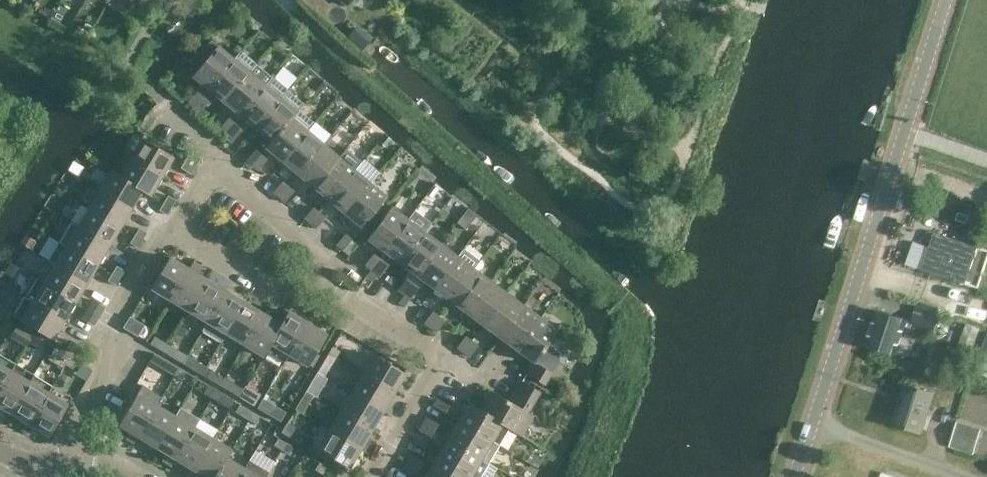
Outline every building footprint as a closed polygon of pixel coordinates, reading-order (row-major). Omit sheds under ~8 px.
[(357,25),(347,37),(345,39),(350,43),(360,52),(372,38),(357,25)] [(190,60),(198,68),(191,76),(207,89),(208,89),(233,58),(211,40),(190,60)] [(223,102),(256,63),(241,51),(234,59),(233,58),(208,89),(207,89),(202,95),(202,96),(193,107),(199,112),(206,105),(207,106),(216,96),(223,102)] [(235,122),(240,116),(239,115),(271,76),(256,63),(223,102),(232,110),(224,120),(225,121),(218,128),(224,133),(234,122),(235,122)] [(255,128),(287,89),(271,76),(239,115),(240,116),(255,128)] [(255,128),(269,141),(270,141),(297,109),(299,110),(304,103),(287,89),(255,128)] [(202,96),(202,95),(196,91),(187,102),(193,107),(202,96)] [(264,147),(281,161),(307,130),(308,131),(314,123),(299,110),(297,109),(270,141),(269,141),(264,147)] [(322,143),(308,131),(307,130),(281,161),(297,174),(322,143)] [(224,133),(222,136),(225,139),(229,143),(232,140),(224,133)] [(385,147),(390,140),(384,135),(378,142),(385,147)] [(132,158),(161,176),(173,156),(143,138),(132,158)] [(322,143),(297,174),(313,187),(338,156),(322,143)] [(251,165),(260,153),(254,149),(245,160),(251,165)] [(201,158),(193,153),(183,168),(191,173),(201,158)] [(251,165),(257,170),(267,159),(260,153),(251,165)] [(338,156),(313,187),(328,200),(354,169),(338,156)] [(142,189),(141,191),(149,195),(161,176),(132,158),(121,176),(120,176),(142,189)] [(354,169),(328,200),(344,213),(370,182),(354,169)] [(131,208),(141,191),(142,189),(120,176),(121,176),(111,170),(100,189),(131,208)] [(278,197),(287,185),(281,181),(272,192),(278,197)] [(370,182),(344,213),(361,227),(387,197),(370,182)] [(287,185),(278,197),(285,202),(294,191),(287,185)] [(131,208),(100,189),(89,208),(120,226),(131,208)] [(163,202),(171,207),(175,199),(168,195),(163,202)] [(171,207),(163,202),(159,210),(167,214),(171,207)] [(309,223),(319,211),(313,206),(303,218),(309,223)] [(367,238),(384,251),(408,219),(391,206),(367,238)] [(89,208),(78,226),(77,227),(108,245),(120,226),(89,208)] [(379,275),(392,257),(400,263),(424,231),(425,232),(431,223),(414,210),(408,219),(384,251),(379,257),(370,269),(379,275)] [(319,211),(309,223),(316,228),(325,217),(319,211)] [(59,241),(97,264),(108,245),(77,227),(78,226),(70,222),(59,241)] [(134,235),(142,240),(147,232),(139,228),(134,235)] [(982,246),(931,230),(919,268),(970,284),(982,246)] [(412,281),(416,276),(416,275),(440,243),(425,232),(424,231),(400,263),(410,271),(397,289),(403,293),(412,282),(412,281)] [(342,250),(351,239),(345,233),(335,244),(342,250)] [(142,240),(134,235),(130,243),(137,247),(142,240)] [(59,241),(48,259),(86,282),(97,264),(59,241)] [(457,255),(440,243),(416,275),(433,287),(457,255)] [(457,256),(457,255),(433,287),(450,300),(474,268),(480,260),(463,248),(457,256)] [(364,265),(370,269),(379,257),(373,253),(364,265)] [(189,269),(182,265),(169,257),(150,288),(170,300),(189,269)] [(37,278),(75,301),(86,282),(48,259),(37,278)] [(189,311),(207,280),(198,274),(202,267),(193,262),(189,269),(170,300),(189,311)] [(112,273),(120,277),(124,270),(116,265),(112,273)] [(450,300),(466,312),(490,280),(474,268),(450,300)] [(120,277),(112,273),(107,280),(115,285),(120,277)] [(75,301),(37,278),(26,297),(64,319),(75,301)] [(207,280),(189,311),(207,321),(225,290),(207,280)] [(490,280),(466,312),(483,325),(506,292),(490,280)] [(418,287),(412,282),(403,293),(410,298),(418,287)] [(225,290),(207,321),(202,330),(221,341),(226,333),(225,332),(244,302),(225,290)] [(523,304),(506,292),(483,325),(499,337),(523,304)] [(13,315),(21,321),(52,339),(64,319),(26,297),(25,295),(13,315)] [(939,320),(938,320),(939,318),(936,317),(939,306),(920,299),(915,313),(916,313),(914,322),(878,311),(867,345),(898,355),(907,327),(934,335),(939,320)] [(89,310),(97,314),(102,307),(94,302),(89,310)] [(244,344),(262,313),(244,302),(225,332),(226,333),(244,344)] [(516,349),(539,316),(523,304),(499,337),(516,349)] [(97,314),(89,310),(85,317),(93,322),(97,314)] [(429,327),(438,315),(432,310),(423,322),(429,327)] [(289,354),(307,323),(287,311),(280,323),(281,324),(270,342),(271,343),(266,351),(284,362),(289,354)] [(262,313),(244,344),(264,356),(266,351),(271,343),(270,342),(281,324),(280,323),(262,313)] [(438,315),(429,327),(436,332),(445,320),(438,315)] [(122,328),(136,337),(143,325),(129,316),(122,328)] [(558,353),(547,345),(558,331),(539,316),(516,349),(532,361),(529,365),(548,377),(551,372),(551,371),(559,361),(558,353)] [(307,323),(289,354),(308,365),(327,334),(307,323)] [(28,342),(33,334),(17,325),(10,336),(26,345),(28,342)] [(33,334),(28,342),(35,346),(40,339),(33,334)] [(456,347),(462,351),(471,340),(465,335),(456,347)] [(72,340),(67,348),(74,352),(79,345),(72,340)] [(164,352),(169,344),(161,340),(156,347),(164,352)] [(478,344),(471,340),(462,351),(469,356),(478,344)] [(976,367),(986,371),(986,341),(976,367)] [(169,344),(164,352),(172,356),(176,349),(169,344)] [(328,353),(336,358),(340,351),(332,346),(328,353)] [(63,367),(65,364),(70,356),(55,347),(48,358),(63,367)] [(336,358),(328,353),(317,372),(324,376),(331,365),(336,358)] [(15,363),(0,354),(0,389),(15,363)] [(362,374),(393,392),(405,373),(374,354),(362,374)] [(187,355),(182,363),(201,374),(205,366),(187,355)] [(77,361),(75,359),(70,356),(65,364),(73,369),(77,361)] [(11,412),(34,374),(15,363),(0,389),(0,406),(11,412)] [(174,376),(179,368),(171,363),(166,370),(174,376)] [(529,365),(525,373),(543,384),(548,377),(529,365)] [(202,375),(220,385),(224,378),(206,367),(202,375)] [(179,368),(174,376),(181,380),(186,372),(179,368)] [(317,372),(305,390),(313,395),(316,397),(327,378),(324,377),(324,376),(317,372)] [(11,412),(30,423),(52,385),(34,374),(11,412)] [(351,392),(382,411),(393,392),(362,374),(351,392)] [(520,380),(514,390),(533,402),(540,391),(520,380)] [(231,392),(238,396),(243,388),(235,384),(231,392)] [(49,435),(68,404),(72,397),(52,385),(30,423),(49,435)] [(211,397),(215,389),(208,385),(203,392),(211,397)] [(260,394),(245,385),(243,388),(238,396),(254,405),(260,394)] [(134,443),(138,436),(157,405),(161,398),(141,386),(118,424),(129,430),(125,437),(134,443)] [(935,395),(908,386),(895,424),(922,433),(935,395)] [(215,389),(211,397),(218,401),(223,394),(215,389)] [(302,413),(313,395),(305,390),(294,409),(302,413)] [(533,402),(514,390),(508,400),(527,412),(533,402)] [(501,424),(508,428),(520,435),(532,416),(538,414),(533,402),(527,412),(508,400),(493,391),(482,410),(481,411),(502,423),(501,424)] [(340,411),(371,429),(382,411),(351,392),(340,411)] [(449,405),(436,397),(432,405),(445,413),(449,405)] [(457,420),(498,445),(508,428),(501,424),(502,423),(481,411),(482,410),(468,402),(457,420)] [(235,412),(240,415),(247,419),(252,411),(239,404),(235,412)] [(157,405),(138,436),(157,447),(175,416),(157,405)] [(175,416),(157,447),(166,452),(162,459),(171,465),(175,458),(197,420),(180,409),(177,414),(175,416)] [(280,421),(284,413),(277,409),(272,416),(280,421)] [(252,411),(247,419),(255,424),(260,416),(252,411)] [(329,429),(360,448),(371,429),(340,411),(329,429)] [(422,423),(434,430),(438,424),(426,416),(422,423)] [(193,469),(212,438),(216,431),(197,420),(175,458),(193,469)] [(447,437),(488,462),(498,445),(457,420),(447,437)] [(280,432),(291,439),(297,428),(286,422),(280,432)] [(434,430),(422,423),(417,429),(430,437),(434,430)] [(982,431),(958,423),(951,448),(975,455),(982,431)] [(360,448),(329,429),(316,452),(337,465),(339,462),(348,467),(360,448)] [(471,476),(473,476),(479,476),(488,462),(447,437),(447,438),(438,433),(433,443),(440,449),(437,455),(471,476)] [(280,449),(285,441),(278,437),(273,445),(280,449)] [(207,476),(213,476),(225,457),(227,458),(232,450),(212,438),(193,469),(207,476)] [(285,441),(280,449),(288,454),(293,446),(285,441)] [(420,468),(426,472),(434,476),(470,476),(471,476),(437,455),(431,464),(423,459),(422,461),(411,454),(407,461),(420,468)] [(244,468),(227,458),(225,457),(213,476),(238,476),(244,468)] [(238,476),(265,476),(268,472),(249,460),(244,468),(238,476)] [(420,468),(407,461),(403,468),(415,476),(420,468)] [(322,474),(327,466),(319,462),(314,469),(322,474)]
